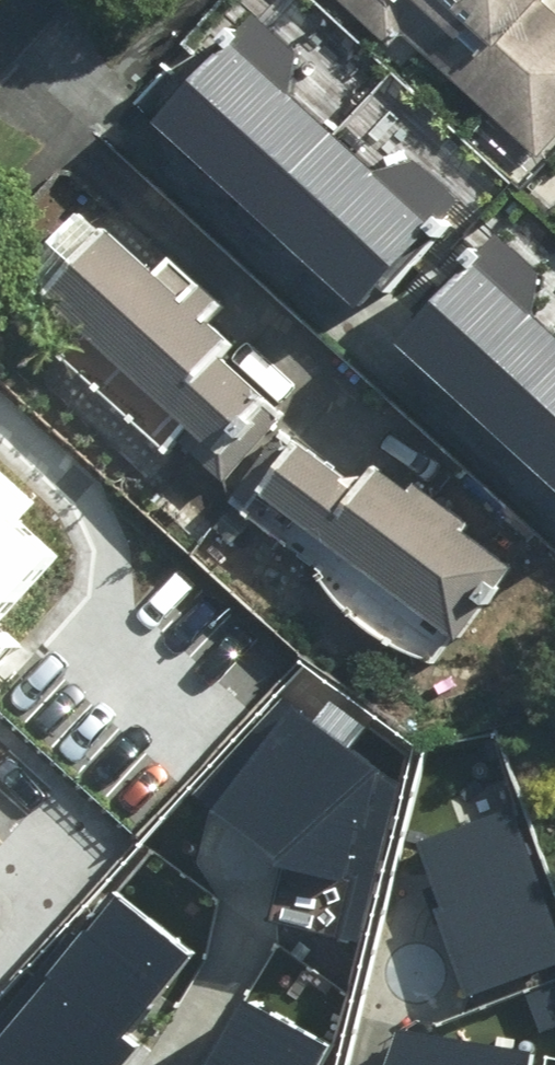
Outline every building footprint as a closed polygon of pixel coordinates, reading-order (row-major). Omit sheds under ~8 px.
[(411,71),(427,54),(539,158),(554,140),(554,0),(334,0),(411,71)] [(122,125),(336,310),(431,201),(217,16),(122,125)] [(221,319),(236,303),(182,254),(168,269),(118,223),(57,289),(239,458),(290,403),(240,357),(250,345),(221,319)] [(365,346),(554,523),(554,319),(468,237),(365,346)] [(471,634),(494,604),(500,608),(513,590),(508,586),(521,568),(474,533),(483,521),(423,476),(414,488),(384,466),(371,484),(311,439),(275,488),(471,634)] [(7,616),(84,530),(0,454),(0,610),(7,616)] [(290,689),(231,765),(299,818),(280,905),(365,924),(404,752),(341,703),(329,719),(290,689)] [(461,989),(554,963),(554,955),(511,799),(414,826),(461,989)] [(0,1026),(0,1064),(111,1064),(204,957),(216,892),(158,843),(0,1026)] [(278,934),(211,1064),(320,1064),(336,1029),(352,982),(278,934)] [(495,1055),(380,1029),(372,1064),(493,1064),(495,1055)]
